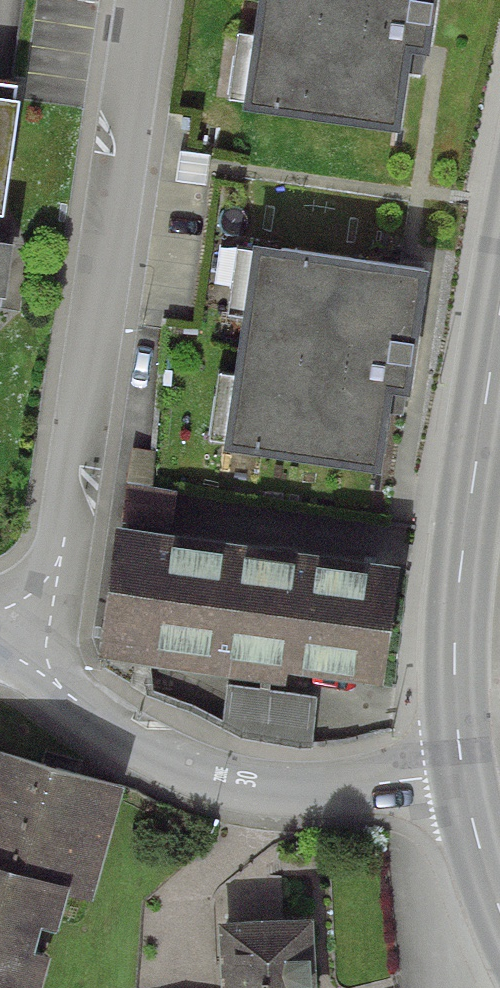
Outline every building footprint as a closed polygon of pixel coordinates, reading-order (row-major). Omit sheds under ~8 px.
[(243,110),(402,133),(413,53),(430,56),(439,0),(259,0),(243,110)] [(0,78),(0,219),(8,221),(28,82),(0,78)] [(8,302),(17,241),(0,238),(0,301),(8,302)] [(429,274),(255,247),(223,453),(383,477),(396,396),(409,398),(429,274)] [(155,451),(132,448),(122,521),(173,530),(178,492),(153,487),(155,451)] [(402,567),(116,528),(97,660),(102,661),(152,668),(285,686),(286,675),(386,688),(402,567)] [(318,698),(227,686),(223,722),(192,705),(154,692),(152,668),(102,661),(103,666),(145,696),(189,713),(241,739),(313,749),(318,698)] [(0,755),(0,987),(41,987),(68,890),(94,897),(124,789),(0,755)] [(218,924),(221,987),(316,987),(313,920),(218,924)]
